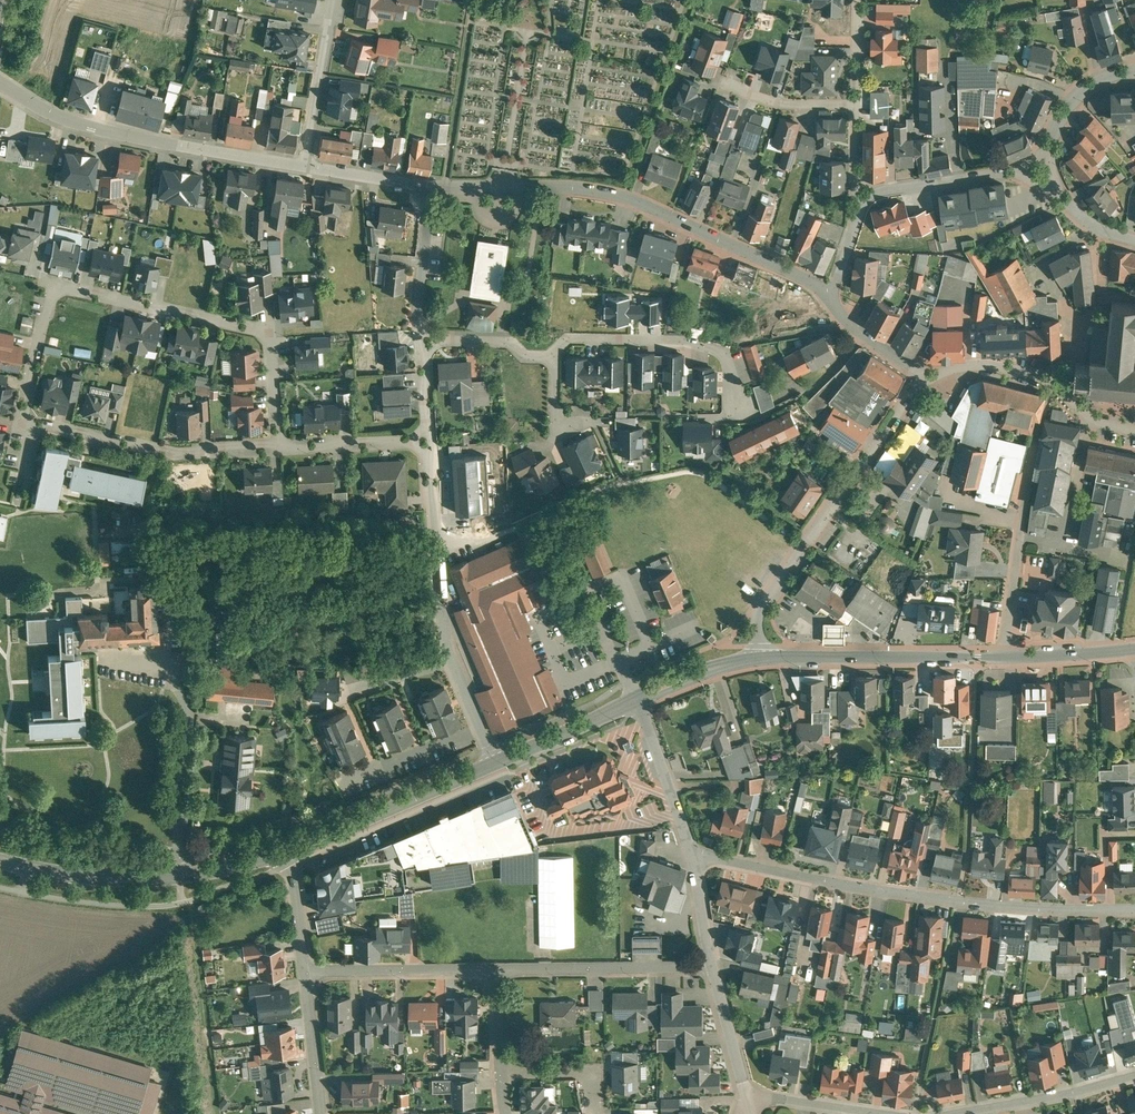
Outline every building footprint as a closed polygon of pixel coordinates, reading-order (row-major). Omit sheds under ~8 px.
[(293,10),(312,13),(314,0),(295,0),(293,10)] [(355,12),(357,14),(355,21),(375,24),(377,14),(395,17),(397,7),(416,10),(417,0),(357,0),(355,12)] [(813,5),(830,5),(830,8),(840,9),(840,6),(842,6),(842,0),(813,0),(813,5)] [(1105,2),(1107,9),(1117,8),(1115,0),(1105,2)] [(1133,12),(1130,4),(1127,6),(1124,6),(1127,16),(1129,14),(1130,13),(1130,18),(1134,30),(1134,11),(1133,12)] [(1079,8),(1045,13),(1047,21),(1064,19),(1064,17),(1080,14),(1079,8)] [(1115,39),(1106,9),(1093,13),(1100,36),(1099,36),(1102,44),(1097,46),(1102,63),(1122,57),(1116,39),(1115,39)] [(893,11),(877,11),(877,23),(893,24),(893,11)] [(221,14),(214,12),(211,28),(218,29),(221,14)] [(1080,14),(1064,17),(1064,19),(1068,44),(1084,42),(1080,14)] [(287,20),(269,17),(267,27),(274,29),(275,28),(285,30),(287,20)] [(308,33),(289,30),(285,30),(275,28),(274,29),(271,48),(274,48),(275,50),(281,51),(283,50),(285,50),(284,56),(304,59),(308,33)] [(893,31),(876,30),(876,38),(872,38),(871,54),(876,54),(876,60),(882,60),(882,62),(886,62),(886,60),(892,60),(892,55),(898,55),(898,38),(893,38),(893,31)] [(737,35),(729,32),(726,40),(727,40),(724,48),(731,51),(737,35)] [(726,40),(705,33),(693,65),(693,66),(701,69),(715,74),(724,48),(727,40),(726,40)] [(815,35),(802,35),(800,40),(798,47),(815,47),(815,35)] [(372,44),(352,38),(344,65),(368,72),(372,57),(393,63),(397,48),(396,48),(398,39),(380,36),(377,47),(371,45),(372,44)] [(800,40),(790,36),(784,53),(789,54),(788,57),(794,59),(798,47),(800,40)] [(936,45),(917,45),(917,68),(936,67),(936,45)] [(815,47),(798,47),(794,59),(794,60),(814,60),(814,57),(815,57),(815,47)] [(1052,51),(1033,47),(1028,67),(1031,68),(1032,70),(1037,71),(1039,70),(1047,72),(1052,51)] [(784,53),(772,49),(770,55),(766,68),(763,78),(779,83),(788,57),(789,54),(784,53)] [(95,51),(90,68),(106,73),(111,55),(95,51)] [(761,52),(759,53),(756,63),(757,66),(766,68),(770,55),(761,52)] [(815,57),(814,57),(814,60),(814,79),(804,78),(804,92),(836,92),(837,57),(815,57)] [(243,62),(232,60),(231,67),(242,68),(243,62)] [(693,65),(684,62),(682,70),(698,77),(701,69),(693,66),(693,65)] [(974,69),(958,69),(958,88),(973,87),(974,69)] [(990,70),(974,69),(973,87),(988,86),(990,70)] [(958,88),(959,115),(994,117),(998,70),(990,70),(988,86),(973,87),(958,88)] [(74,78),(68,100),(90,106),(96,84),(74,78)] [(360,81),(341,78),(339,89),(352,91),(351,96),(357,97),(360,81)] [(699,84),(685,79),(678,98),(675,100),(674,103),(675,107),(674,109),(699,118),(706,99),(698,96),(696,92),(699,84)] [(919,84),(920,129),(945,129),(945,112),(939,113),(939,99),(944,98),(943,83),(919,84)] [(339,89),(331,88),(330,93),(329,93),(329,94),(330,94),(329,100),(328,100),(329,101),(327,112),(338,114),(337,116),(348,118),(351,96),(352,91),(339,89)] [(124,89),(116,116),(157,127),(162,109),(164,101),(124,89)] [(164,101),(162,109),(170,111),(178,93),(167,90),(164,101)] [(1054,99),(1038,91),(1037,94),(1028,90),(1020,108),(1022,114),(1027,116),(1024,122),(1025,123),(1027,125),(1039,130),(1040,130),(1054,99)] [(225,92),(215,91),(213,106),(222,108),(225,92)] [(890,91),(872,91),(872,119),(877,119),(875,132),(888,132),(889,119),(890,91)] [(1131,93),(1113,93),(1113,118),(1126,117),(1126,119),(1134,118),(1134,93),(1131,93)] [(191,98),(183,97),(180,111),(189,113),(191,98)] [(244,101),(233,99),(229,122),(240,124),(244,101)] [(739,105),(721,99),(709,129),(722,134),(727,136),(739,105)] [(292,107),(274,104),(272,117),(290,120),(290,119),(292,107)] [(264,108),(257,106),(255,118),(262,119),(264,108)] [(212,114),(200,112),(200,116),(187,114),(183,134),(209,138),(212,114)] [(1022,119),(1010,124),(1008,121),(994,127),(997,133),(994,134),(998,144),(1001,143),(1008,160),(1018,156),(1016,152),(1032,145),(1031,144),(1033,143),(1039,130),(1027,125),(1025,123),(1024,122),(1027,116),(1022,114),(1021,117),(1022,119)] [(1111,136),(1091,114),(1085,119),(1089,123),(1083,129),(1104,152),(1100,147),(1111,136)] [(290,120),(272,117),(267,147),(294,152),(297,133),(299,133),(300,126),(293,125),(294,120),(290,119),(290,120)] [(799,123),(782,118),(774,143),(786,147),(791,148),(792,148),(799,123)] [(845,118),(820,118),(819,148),(830,148),(830,138),(845,138),(845,118)] [(765,126),(749,120),(740,145),(739,146),(744,148),(756,152),(765,126)] [(253,126),(240,124),(229,122),(228,122),(225,141),(250,145),(253,126)] [(448,124),(434,122),(432,140),(445,142),(448,124)] [(906,125),(897,125),(897,140),(906,140),(906,125)] [(364,131),(352,129),(350,140),(353,141),(351,156),(360,157),(362,141),(364,131)] [(1104,152),(1083,129),(1082,129),(1083,130),(1078,135),(1082,139),(1076,144),(1097,168),(1097,167),(1093,162),(1104,152)] [(875,132),(865,132),(864,177),(885,177),(885,146),(889,146),(889,132),(888,132),(875,132)] [(661,136),(653,133),(647,148),(656,151),(661,136)] [(722,134),(721,137),(715,152),(728,157),(733,143),(734,138),(727,136),(722,134)] [(816,138),(802,134),(798,147),(812,151),(816,138)] [(350,140),(321,135),(318,156),(350,161),(351,156),(353,141),(350,140)] [(400,137),(386,135),(384,148),(398,150),(400,137)] [(54,141),(25,137),(24,143),(22,156),(52,161),(54,141)] [(423,139),(413,137),(410,152),(421,154),(423,139)] [(22,156),(24,143),(21,142),(22,140),(8,138),(5,159),(18,161),(19,156),(22,156)] [(914,140),(906,140),(897,140),(895,140),(896,163),(914,163),(914,140)] [(931,155),(928,156),(928,140),(924,140),(919,140),(914,140),(914,163),(918,162),(921,178),(952,172),(949,155),(932,158),(931,155)] [(372,142),(362,141),(360,157),(369,159),(372,142)] [(725,164),(721,177),(724,178),(732,181),(744,148),(739,146),(740,145),(733,143),(728,157),(725,164)] [(1097,168),(1076,144),(1076,145),(1076,146),(1071,150),(1075,154),(1068,160),(1085,178),(1097,168)] [(384,148),(375,147),(372,165),(395,169),(398,150),(384,148)] [(791,148),(786,147),(780,166),(792,169),(798,150),(792,148),(791,148)] [(819,148),(816,148),(812,161),(822,161),(830,161),(830,148),(819,148)] [(91,184),(95,154),(63,149),(59,180),(91,184)] [(421,154),(410,152),(407,171),(429,175),(432,156),(421,154)] [(139,156),(121,153),(118,174),(123,175),(136,177),(137,168),(139,168),(140,160),(139,159),(139,156)] [(682,164),(654,154),(646,175),(674,186),(682,164)] [(725,164),(710,159),(705,172),(720,177),(721,177),(725,164)] [(830,161),(822,161),(822,189),(844,190),(844,179),(845,179),(845,172),(844,172),(844,161),(830,161)] [(177,200),(181,171),(175,170),(175,171),(163,169),(161,186),(159,194),(160,194),(167,195),(166,199),(177,200)] [(188,172),(181,171),(177,200),(188,202),(189,199),(195,200),(196,200),(197,194),(200,175),(188,173),(188,172)] [(255,175),(234,171),(231,189),(233,190),(247,192),(252,193),(255,175)] [(117,177),(100,177),(98,194),(122,195),(123,178),(123,175),(118,174),(117,177)] [(302,182),(277,178),(274,198),(287,200),(299,202),(302,182)] [(709,184),(696,178),(693,186),(705,192),(709,184)] [(732,181),(724,178),(717,198),(732,204),(733,203),(741,206),(741,207),(742,207),(749,187),(732,181)] [(1002,182),(969,187),(973,218),(1006,213),(1002,182)] [(159,194),(161,186),(154,185),(152,196),(159,198),(160,194),(159,194)] [(350,190),(326,186),(324,197),(323,206),(324,206),(338,208),(347,209),(347,208),(350,190)] [(693,186),(692,186),(682,206),(699,214),(709,193),(705,192),(693,186)] [(969,187),(939,191),(944,222),(973,218),(969,187)] [(1117,204),(1102,187),(1088,199),(1103,216),(1117,204)] [(247,192),(233,190),(231,204),(245,206),(247,192)] [(206,196),(197,194),(196,200),(195,200),(194,206),(204,208),(206,196)] [(324,197),(312,194),(313,213),(323,213),(324,206),(323,206),(324,197)] [(287,200),(274,198),(272,214),(270,223),(271,224),(282,225),(287,200)] [(773,205),(757,199),(754,205),(758,207),(755,215),(768,220),(773,205)] [(903,201),(873,212),(880,232),(910,221),(903,201)] [(405,211),(380,207),(377,226),(402,230),(405,211)] [(347,209),(338,208),(334,231),(335,231),(335,228),(349,231),(349,234),(350,234),(353,209),(347,208),(347,209)] [(822,219),(799,208),(795,222),(803,225),(817,229),(822,219)] [(264,210),(254,209),(253,225),(263,226),(263,212),(264,210)] [(272,214),(263,212),(263,225),(271,225),(271,224),(270,223),(272,214)] [(323,213),(313,213),(315,230),(325,229),(324,213),(323,213)] [(755,215),(751,213),(743,234),(759,240),(762,231),(766,233),(770,221),(768,220),(755,215)] [(1040,216),(1013,229),(1016,235),(1033,228),(1033,227),(1043,222),(1040,216)] [(1043,222),(1033,227),(1033,228),(1041,246),(1065,235),(1056,216),(1043,222)] [(595,220),(582,218),(582,221),(570,219),(570,224),(568,240),(583,241),(583,244),(593,246),(594,243),(607,244),(609,228),(610,224),(595,222),(595,220)] [(570,224),(557,222),(555,241),(568,242),(568,240),(570,224)] [(263,226),(253,225),(253,236),(263,237),(263,226)] [(823,249),(810,243),(817,229),(803,225),(795,242),(796,243),(790,256),(824,271),(835,246),(826,242),(823,249)] [(375,226),(367,227),(368,244),(376,244),(375,226)] [(628,231),(609,228),(607,244),(606,247),(616,248),(615,260),(624,262),(628,231)] [(19,229),(18,235),(13,234),(12,238),(0,236),(0,238),(0,250),(14,253),(13,259),(27,262),(30,246),(37,248),(39,233),(19,229)] [(674,239),(644,231),(637,257),(667,265),(674,239)] [(46,235),(39,233),(37,248),(44,249),(46,235)] [(80,234),(78,244),(80,245),(86,246),(88,236),(80,234)] [(790,239),(780,236),(776,249),(787,252),(790,239)] [(506,242),(477,238),(470,291),(499,295),(506,242)] [(78,244),(53,239),(48,264),(75,270),(80,245),(78,244)] [(1016,260),(989,275),(973,247),(965,251),(1003,314),(1017,316),(1026,327),(1028,351),(1044,351),(1044,352),(1061,351),(1059,318),(1058,318),(1057,300),(1047,301),(1047,295),(1035,295),(1016,260)] [(94,249),(89,273),(99,275),(98,276),(103,277),(109,252),(94,249)] [(719,257),(696,249),(695,252),(693,253),(692,257),(693,258),(689,267),(711,276),(712,276),(714,271),(719,257)] [(890,252),(870,250),(869,259),(877,260),(877,263),(887,264),(889,265),(890,252)] [(1112,250),(1110,278),(1134,280),(1134,254),(1131,253),(1131,252),(1112,250)] [(1090,251),(1072,254),(1069,253),(1050,263),(1061,284),(1074,278),(1075,280),(1077,301),(1094,299),(1091,278),(1092,278),(1091,263),(1090,251)] [(123,255),(109,252),(103,277),(108,278),(108,277),(118,279),(123,255)] [(391,253),(377,252),(376,264),(385,265),(386,264),(390,264),(391,253)] [(971,262),(949,255),(944,273),(956,276),(976,281),(978,272),(971,262)] [(869,259),(857,258),(856,269),(854,268),(854,275),(853,289),(873,290),(875,288),(876,288),(882,278),(885,280),(887,264),(877,263),(877,260),(869,259)] [(758,269),(739,262),(733,281),(751,288),(758,269)] [(137,263),(132,283),(155,289),(160,268),(137,263)] [(390,264),(386,264),(385,265),(383,289),(403,291),(406,266),(390,264)] [(786,280),(761,270),(754,289),(759,290),(773,295),(779,298),(786,280)] [(725,275),(714,271),(712,276),(711,276),(706,290),(717,294),(725,275)] [(271,272),(255,274),(255,283),(259,282),(260,292),(272,290),(271,272)] [(876,288),(872,296),(881,300),(890,283),(885,280),(882,278),(876,288)] [(255,283),(237,284),(238,291),(236,291),(237,302),(239,302),(239,309),(261,307),(260,292),(259,282),(255,283)] [(310,288),(294,289),(295,294),(297,313),(312,312),(310,288)] [(773,295),(759,290),(758,298),(755,314),(770,316),(771,303),(773,295)] [(987,295),(975,293),(971,317),(984,319),(987,295)] [(295,294),(280,295),(280,300),(280,306),(282,317),(282,319),(297,317),(297,321),(298,321),(297,313),(295,294)] [(758,298),(750,297),(748,313),(755,314),(758,298)] [(797,299),(786,301),(788,308),(798,307),(798,306),(797,299)] [(936,302),(924,299),(919,318),(930,321),(935,305),(936,302)] [(786,301),(771,303),(772,315),(778,314),(777,310),(788,308),(786,301)] [(900,314),(878,301),(878,302),(865,324),(886,339),(900,314)] [(486,307),(480,305),(474,308),(472,302),(471,303),(473,308),(470,310),(469,316),(470,316),(468,326),(476,328),(484,330),(492,329),(493,320),(495,320),(496,311),(494,309),(496,306),(492,311),(486,307)] [(1112,302),(1110,324),(1094,323),(1090,364),(1076,363),(1075,380),(1088,381),(1088,389),(1134,393),(1134,304),(1112,302)] [(962,305),(935,305),(930,321),(930,322),(934,322),(935,330),(947,330),(947,324),(962,324),(962,305)] [(138,319),(126,317),(125,323),(121,341),(122,341),(129,342),(128,346),(137,348),(143,319),(138,318),(138,319)] [(148,320),(143,319),(137,348),(145,350),(146,346),(154,348),(159,324),(147,321),(148,320)] [(120,327),(109,324),(104,344),(120,347),(122,341),(121,341),(125,323),(120,322),(120,327)] [(925,334),(906,323),(904,323),(893,342),(913,354),(925,334)] [(198,332),(189,330),(190,329),(179,327),(177,337),(171,336),(168,347),(186,351),(185,357),(199,360),(199,358),(202,343),(201,342),(196,341),(198,332)] [(1026,327),(982,330),(983,354),(1028,351),(1026,327)] [(947,330),(935,330),(935,341),(932,341),(932,348),(929,348),(929,361),(941,361),(942,361),(942,357),(964,357),(964,346),(962,346),(962,330),(947,330)] [(0,331),(0,342),(7,344),(8,341),(10,341),(12,333),(0,331)] [(398,331),(378,332),(379,348),(384,348),(384,347),(399,346),(398,331)] [(825,335),(802,347),(785,357),(795,376),(836,355),(830,344),(828,346),(823,337),(826,335),(825,335)] [(329,337),(311,338),(311,345),(316,345),(316,351),(329,350),(329,337)] [(216,341),(202,338),(201,342),(202,343),(199,358),(212,361),(216,341)] [(18,369),(22,347),(7,344),(0,342),(0,365),(18,369)] [(755,344),(744,347),(754,381),(766,377),(755,344)] [(311,345),(304,346),(301,348),(296,348),(297,366),(317,365),(316,351),(316,345),(311,345)] [(399,346),(384,347),(384,348),(385,366),(406,365),(405,345),(399,346)] [(842,367),(803,406),(811,414),(827,398),(830,400),(852,373),(853,371),(856,375),(864,360),(871,353),(862,347),(859,347),(842,367)] [(256,351),(244,351),(244,350),(231,350),(233,372),(234,372),(253,371),(257,371),(256,351)] [(652,353),(635,353),(635,384),(652,385),(652,353)] [(683,354),(665,354),(665,385),(682,385),(682,374),(683,354)] [(906,376),(872,354),(858,374),(859,375),(890,396),(892,397),(906,376)] [(586,359),(569,358),(568,382),(585,382),(585,380),(595,380),(595,363),(586,363),(586,359)] [(622,359),(605,359),(605,363),(595,363),(595,380),(605,380),(605,382),(622,383),(622,359)] [(470,362),(440,364),(441,388),(457,387),(458,392),(457,392),(457,394),(458,394),(458,407),(454,407),(454,408),(472,407),(472,404),(471,383),(470,362)] [(713,367),(696,367),(696,380),(695,393),(715,393),(716,371),(712,371),(713,367)] [(253,371),(234,372),(235,389),(254,388),(253,371)] [(890,396),(859,375),(857,376),(856,375),(852,373),(830,400),(836,404),(836,403),(868,426),(869,425),(884,402),(885,403),(890,396)] [(391,374),(383,375),(384,390),(392,389),(391,374)] [(403,374),(391,374),(392,389),(404,389),(403,374)] [(81,380),(66,377),(64,389),(69,391),(68,396),(77,399),(81,380)] [(55,387),(55,384),(53,380),(48,379),(44,382),(43,386),(45,390),(42,406),(49,408),(48,409),(57,411),(57,410),(64,411),(68,396),(69,391),(64,389),(55,387)] [(1046,394),(984,379),(978,402),(971,400),(965,423),(952,474),(951,479),(978,486),(979,486),(991,435),(998,408),(1005,410),(1004,413),(1002,412),(1000,421),(1002,424),(1015,427),(1015,428),(1020,430),(1020,429),(1032,431),(1033,428),(1034,428),(1035,426),(1033,426),(1034,423),(1035,423),(1036,421),(1035,420),(1035,418),(1040,419),(1046,394)] [(768,382),(754,386),(762,412),(775,405),(768,382)] [(478,383),(471,383),(472,404),(480,404),(478,383)] [(0,385),(0,408),(8,410),(9,404),(10,404),(12,394),(11,394),(13,388),(4,386),(0,385)] [(384,390),(383,390),(384,414),(410,412),(409,403),(410,403),(410,398),(409,398),(408,388),(404,389),(392,389),(384,390)] [(124,392),(111,389),(110,394),(114,394),(110,410),(120,412),(124,392)] [(110,397),(88,392),(85,404),(83,404),(81,413),(83,413),(83,415),(105,420),(110,397)] [(350,392),(336,392),(337,404),(338,404),(338,412),(351,412),(350,392)] [(251,395),(242,395),(232,393),(232,409),(238,409),(238,408),(252,407),(251,395)] [(207,399),(197,400),(198,410),(199,410),(199,420),(208,419),(207,399)] [(959,421),(934,401),(925,411),(954,435),(959,421)] [(868,426),(836,403),(836,404),(821,426),(831,434),(855,450),(871,427),(869,425),(868,426)] [(337,404),(304,406),(304,414),(302,415),(302,421),(305,421),(305,430),(314,429),(314,428),(323,427),(323,425),(339,425),(338,412),(338,404),(337,404)] [(252,407),(238,408),(238,409),(239,430),(261,429),(260,407),(252,407)] [(1063,411),(1054,409),(1051,420),(1066,423),(1068,416),(1063,411)] [(198,410),(176,411),(177,436),(200,434),(199,420),(199,410),(198,410)] [(791,412),(731,441),(739,457),(799,428),(791,412)] [(617,417),(616,417),(616,428),(620,428),(620,427),(621,427),(621,428),(627,428),(627,417),(626,416),(617,417)] [(636,416),(627,417),(627,428),(636,428),(636,416)] [(1051,420),(1045,419),(1033,478),(1040,479),(1037,497),(1039,497),(1038,506),(1047,508),(1063,511),(1077,443),(1080,426),(1066,423),(1051,420)] [(954,435),(941,472),(952,474),(965,423),(959,421),(954,435)] [(712,423),(698,424),(698,422),(686,423),(686,447),(694,447),(694,448),(707,448),(712,448),(712,439),(712,423)] [(831,434),(821,426),(818,430),(829,438),(831,434)] [(627,428),(621,428),(621,427),(620,427),(620,428),(620,452),(625,452),(625,457),(639,457),(638,449),(643,449),(643,428),(636,428),(627,428)] [(1028,444),(991,435),(979,486),(978,486),(975,498),(1008,507),(1017,471),(1021,472),(1028,444)] [(587,437),(565,447),(572,464),(578,476),(578,475),(596,467),(594,463),(600,460),(596,451),(593,452),(587,437)] [(723,439),(712,439),(712,448),(707,448),(707,458),(723,458),(723,439)] [(818,448),(807,441),(803,446),(814,454),(818,448)] [(469,443),(453,444),(455,469),(471,468),(469,443)] [(1117,452),(1089,446),(1084,469),(1112,475),(1117,452)] [(66,467),(67,467),(66,472),(71,473),(72,468),(73,468),(69,485),(72,485),(71,488),(78,490),(78,487),(98,491),(98,494),(104,495),(105,493),(108,493),(107,496),(114,497),(115,495),(133,499),(132,501),(139,503),(139,500),(142,501),(147,478),(145,478),(80,464),(81,461),(82,457),(69,454),(69,452),(46,447),(46,450),(43,449),(42,456),(44,456),(41,470),(39,469),(37,476),(40,477),(36,494),(34,493),(32,500),(35,500),(34,503),(57,508),(57,506),(65,467),(66,467)] [(917,447),(905,464),(899,460),(887,479),(892,482),(892,483),(911,496),(930,468),(935,460),(917,447)] [(532,449),(514,458),(521,473),(527,470),(526,467),(538,461),(532,449)] [(1117,452),(1112,475),(1110,481),(1105,505),(1104,511),(1132,516),(1134,501),(1134,456),(1117,452)] [(538,461),(526,467),(527,470),(537,491),(539,490),(541,491),(548,488),(549,485),(558,481),(547,457),(538,461)] [(403,464),(381,465),(381,463),(365,464),(366,491),(392,490),(392,498),(405,498),(403,462),(403,464)] [(572,464),(560,469),(567,485),(580,479),(578,475),(578,476),(572,464)] [(318,466),(298,467),(299,488),(313,487),(313,490),(332,489),(333,489),(332,466),(327,466),(327,467),(318,467),(318,466)] [(499,467),(481,468),(482,478),(499,477),(499,479),(500,479),(499,467)] [(271,468),(250,469),(251,468),(243,468),(244,487),(254,486),(254,491),(271,490),(272,490),(271,480),(271,468)] [(930,468),(911,496),(922,503),(928,508),(932,495),(939,474),(930,468)] [(823,486),(800,471),(781,499),(804,515),(823,486)] [(479,477),(455,478),(457,513),(484,511),(484,510),(481,510),(479,477)] [(1047,508),(1038,506),(1039,497),(1037,497),(1040,479),(1033,478),(1028,534),(1043,536),(1047,513),(1046,513),(1047,508)] [(1110,481),(1095,478),(1091,502),(1105,505),(1110,481)] [(283,479),(271,480),(272,490),(271,490),(271,497),(283,497),(283,479)] [(347,491),(333,492),(333,489),(332,489),(333,507),(348,507),(347,491)] [(944,497),(932,495),(928,507),(935,509),(942,510),(944,497)] [(405,498),(392,498),(388,498),(388,506),(408,505),(408,498),(405,498)] [(1105,505),(1091,502),(1087,527),(1106,530),(1107,523),(1108,516),(1104,515),(1104,511),(1105,505)] [(922,503),(911,534),(925,539),(930,522),(935,509),(928,507),(928,508),(922,503)] [(180,505),(149,506),(150,518),(181,516),(180,505)] [(942,510),(935,509),(930,522),(961,527),(963,513),(942,510)] [(1124,519),(1108,516),(1107,523),(1123,526),(1124,519)] [(389,520),(383,520),(381,526),(384,532),(390,531),(393,528),(392,522),(389,520)] [(1106,530),(1087,527),(1082,526),(1079,541),(1103,545),(1105,538),(1106,530)] [(983,532),(960,529),(960,530),(952,529),(950,541),(959,543),(957,559),(976,561),(979,562),(983,532)] [(1122,533),(1106,530),(1105,538),(1120,541),(1122,533)] [(532,534),(468,562),(467,560),(450,567),(466,603),(473,620),(474,620),(519,600),(523,611),(557,596),(552,586),(554,586),(532,534)] [(601,545),(585,552),(592,570),(595,576),(612,569),(601,545)] [(145,550),(122,552),(123,578),(146,576),(145,550)] [(1060,559),(1051,558),(1049,576),(1057,577),(1060,559)] [(976,561),(957,559),(954,578),(974,578),(976,561)] [(668,562),(653,568),(652,565),(647,565),(653,578),(671,570),(668,562)] [(1119,569),(1101,566),(1098,584),(1106,586),(1105,591),(1114,593),(1119,569)] [(653,578),(651,579),(662,606),(685,596),(673,569),(671,570),(653,578)] [(833,591),(809,574),(797,591),(821,608),(824,605),(833,591)] [(898,607),(862,583),(849,602),(833,591),(824,605),(839,616),(837,618),(836,619),(837,619),(838,618),(844,622),(849,623),(856,613),(882,631),(886,633),(888,631),(892,617),(891,617),(898,607)] [(138,588),(130,588),(130,601),(125,601),(125,607),(123,609),(123,613),(126,616),(126,621),(107,622),(107,614),(78,615),(78,624),(79,634),(79,643),(122,641),(122,640),(140,639),(140,640),(147,640),(147,638),(158,638),(158,630),(157,630),(155,587),(144,587),(144,584),(138,584),(138,588)] [(925,589),(911,588),(910,601),(920,602),(920,601),(924,602),(925,589)] [(1075,593),(1055,590),(1054,590),(1052,590),(1052,589),(1051,589),(1051,590),(1048,589),(1047,598),(1040,597),(1039,605),(1035,604),(1034,615),(1037,616),(1036,625),(1044,626),(1043,631),(1053,632),(1053,628),(1055,628),(1056,629),(1056,628),(1074,631),(1073,631),(1074,631),(1075,631),(1080,603),(1074,603),(1075,593)] [(1105,591),(1101,590),(1097,608),(1115,611),(1118,594),(1114,593),(1105,591)] [(519,600),(474,620),(481,635),(469,641),(489,687),(478,692),(495,732),(519,722),(516,715),(539,705),(541,712),(565,700),(549,664),(540,668),(524,631),(531,628),(523,611),(519,600)] [(924,602),(920,601),(920,602),(918,625),(919,625),(919,624),(950,627),(951,617),(953,617),(955,605),(924,602)] [(466,603),(454,608),(469,641),(481,635),(474,620),(473,620),(466,603)] [(999,610),(973,606),(971,622),(979,623),(977,636),(995,639),(999,610)] [(1115,611),(1097,608),(1094,625),(1112,629),(1115,611)] [(72,616),(26,618),(28,642),(59,640),(60,656),(48,656),(49,671),(44,671),(45,691),(50,690),(51,711),(33,713),(33,717),(29,717),(29,733),(30,733),(35,732),(35,734),(44,733),(43,732),(53,731),(53,733),(62,732),(62,731),(71,730),(71,732),(80,731),(80,730),(85,729),(85,730),(86,730),(85,714),(80,714),(80,711),(84,710),(83,710),(83,705),(84,705),(84,696),(82,696),(82,687),(83,687),(83,678),(81,678),(81,668),(82,668),(82,660),(80,660),(80,655),(81,655),(81,654),(74,655),(73,635),(79,634),(78,624),(72,624),(72,616)] [(219,631),(207,631),(207,650),(219,650),(219,631)] [(712,633),(707,638),(712,642),(716,637),(712,633)] [(281,668),(209,665),(206,697),(218,698),(280,704),(280,696),(278,696),(280,679),(281,668)] [(955,675),(936,676),(936,695),(936,697),(938,697),(955,696),(955,685),(955,675)] [(876,676),(853,677),(853,690),(857,690),(857,702),(866,702),(866,709),(874,709),(874,702),(876,702),(876,676)] [(914,676),(895,676),(895,700),(897,699),(897,715),(907,715),(907,699),(914,699),(914,676)] [(318,679),(298,681),(302,716),(322,714),(318,679)] [(824,679),(802,679),(802,706),(813,706),(813,711),(824,711),(824,710),(824,679)] [(1090,680),(1065,681),(1066,701),(1067,715),(1068,715),(1075,714),(1075,701),(1091,700),(1090,680)] [(1050,683),(1024,683),(1024,707),(1034,706),(1050,706),(1050,683)] [(968,685),(955,685),(955,696),(938,697),(938,703),(951,703),(952,709),(954,712),(968,711),(968,685)] [(443,687),(429,693),(427,691),(422,693),(421,696),(420,697),(420,698),(421,698),(428,715),(424,716),(424,717),(428,715),(435,732),(435,733),(437,733),(439,734),(444,732),(444,729),(458,724),(460,723),(459,722),(444,688),(444,686),(443,687)] [(1120,688),(1103,688),(1104,720),(1114,719),(1114,724),(1129,723),(1127,693),(1120,693),(1120,688)] [(771,689),(752,693),(757,716),(776,712),(771,689)] [(842,690),(830,690),(830,710),(830,714),(841,714),(840,692),(842,692),(842,690)] [(1011,692),(984,691),(983,722),(1010,723),(1011,692)] [(929,695),(921,695),(921,709),(929,709),(929,695)] [(936,695),(929,695),(929,709),(929,721),(938,721),(938,703),(938,697),(936,697),(936,695)] [(218,698),(206,697),(205,709),(217,710),(218,698)] [(1066,701),(1057,702),(1057,719),(1068,719),(1068,715),(1067,715),(1066,701)] [(395,702),(382,708),(379,707),(374,709),(374,712),(374,711),(373,712),(373,713),(381,730),(376,732),(377,732),(381,730),(388,747),(388,749),(390,748),(389,748),(411,739),(412,739),(412,737),(406,723),(405,722),(403,718),(404,718),(403,717),(397,703),(397,702),(395,702)] [(1056,709),(1047,709),(1048,732),(1057,732),(1057,719),(1057,702),(1056,702),(1056,709)] [(795,705),(787,706),(790,719),(798,717),(795,705)] [(1034,717),(1034,706),(1024,707),(1024,717),(1034,717)] [(347,710),(321,721),(326,734),(332,750),(339,762),(364,751),(347,710)] [(824,711),(813,711),(813,723),(813,734),(822,735),(830,735),(830,714),(830,710),(824,710),(824,711)] [(721,715),(694,724),(701,744),(716,739),(720,751),(732,747),(721,715)] [(813,723),(798,723),(799,747),(801,750),(810,750),(813,748),(822,748),(822,735),(813,734),(813,723)] [(254,737),(225,735),(223,763),(252,766),(254,737)] [(750,740),(742,743),(749,762),(757,760),(750,740)] [(742,743),(732,747),(720,751),(724,761),(725,761),(728,770),(727,770),(730,779),(754,778),(754,776),(751,769),(743,772),(741,766),(749,763),(749,762),(742,743)] [(1017,745),(987,744),(986,759),(1016,759),(1017,745)] [(593,764),(591,768),(587,769),(584,764),(579,766),(579,765),(577,764),(576,767),(575,767),(576,767),(572,769),(572,768),(571,769),(568,767),(566,771),(561,774),(561,773),(560,773),(557,772),(553,780),(554,780),(559,791),(561,792),(562,794),(561,794),(562,795),(562,794),(564,795),(566,800),(565,800),(565,801),(566,802),(565,803),(564,805),(567,806),(567,807),(567,806),(570,813),(577,815),(578,814),(578,813),(581,814),(581,815),(583,815),(584,814),(585,813),(584,813),(598,807),(600,811),(601,811),(603,812),(604,810),(604,809),(613,805),(616,807),(619,808),(620,806),(620,805),(629,801),(627,797),(633,795),(629,787),(629,788),(625,786),(626,785),(624,781),(622,780),(621,779),(622,779),(620,775),(618,774),(617,771),(618,769),(616,768),(615,767),(615,768),(612,759),(611,759),(604,756),(603,759),(602,760),(603,760),(597,762),(594,761),(593,763),(593,764)] [(757,760),(749,762),(749,763),(751,769),(754,776),(762,774),(757,760)] [(252,766),(223,763),(219,804),(249,807),(252,766)] [(1129,763),(1113,764),(1113,769),(1099,770),(1100,780),(1129,780),(1129,763)] [(1113,787),(1114,812),(1115,812),(1116,818),(1126,818),(1126,812),(1134,812),(1134,786),(1113,787)] [(511,789),(393,840),(403,864),(407,862),(409,868),(429,865),(468,859),(501,854),(533,849),(538,846),(533,848),(518,814),(521,813),(511,789)] [(759,796),(754,795),(751,809),(756,810),(759,796)] [(853,807),(834,802),(828,828),(826,827),(825,827),(813,824),(807,850),(818,852),(819,854),(823,854),(824,854),(824,853),(836,856),(839,843),(842,831),(847,832),(848,832),(847,832),(852,810),(853,807)] [(737,815),(726,812),(721,830),(740,835),(745,817),(747,809),(739,806),(737,815)] [(905,812),(894,809),(888,833),(900,836),(905,812)] [(786,813),(767,810),(765,823),(762,838),(761,840),(780,844),(786,813)] [(852,810),(847,832),(848,832),(854,833),(853,835),(858,836),(859,835),(864,812),(852,810)] [(1128,818),(1126,818),(1116,818),(1109,819),(1109,830),(1128,830),(1128,818)] [(903,850),(894,848),(889,868),(914,874),(919,854),(924,855),(926,845),(932,823),(918,820),(911,852),(903,850)] [(944,823),(932,820),(932,823),(926,845),(938,848),(939,848),(944,823)] [(765,823),(755,821),(752,836),(762,838),(765,823)] [(847,832),(842,831),(839,843),(845,844),(847,832)] [(854,833),(848,832),(847,832),(845,844),(851,845),(853,835),(854,833)] [(869,837),(859,835),(858,836),(853,835),(851,845),(847,863),(860,866),(861,862),(874,865),(878,847),(880,838),(870,836),(869,837)] [(990,858),(983,857),(982,859),(973,859),(973,863),(972,863),(971,866),(972,866),(971,873),(996,876),(996,877),(1004,878),(1006,858),(1000,857),(1002,839),(992,837),(990,858)] [(904,840),(898,839),(896,840),(894,848),(903,850),(905,842),(904,840)] [(393,840),(315,873),(319,913),(355,906),(354,899),(398,894),(405,893),(402,870),(409,868),(407,862),(403,864),(393,840)] [(655,841),(643,840),(643,843),(640,842),(640,840),(637,840),(637,842),(632,842),(632,852),(655,854),(655,841)] [(1048,840),(1047,878),(1042,877),(1042,896),(1042,897),(1058,897),(1058,879),(1059,878),(1057,878),(1058,868),(1067,869),(1067,858),(1068,858),(1068,851),(1068,841),(1048,840)] [(938,848),(926,845),(924,855),(924,857),(935,859),(935,858),(936,858),(937,852),(938,848)] [(533,849),(501,854),(501,877),(534,877),(534,850),(534,849),(533,849)] [(1085,851),(1075,851),(1075,869),(1082,869),(1082,862),(1085,862),(1085,851)] [(952,856),(937,852),(936,858),(935,858),(935,859),(931,878),(957,884),(962,864),(961,864),(963,854),(953,852),(952,856)] [(1040,857),(1027,857),(1027,865),(1040,866),(1040,857)] [(468,859),(429,865),(433,887),(471,881),(468,859)] [(686,872),(651,859),(651,860),(649,860),(646,868),(648,869),(639,892),(653,897),(651,900),(678,909),(684,892),(683,883),(682,883),(686,872)] [(1085,862),(1082,862),(1082,869),(1082,876),(1081,876),(1081,898),(1104,898),(1105,877),(1104,877),(1104,862),(1085,862)] [(1114,872),(1115,891),(1134,890),(1134,871),(1114,872)] [(1035,877),(1011,875),(1010,895),(1034,896),(1035,877)] [(755,891),(724,883),(719,902),(750,910),(753,900),(755,891)] [(405,893),(398,894),(399,914),(414,914),(412,892),(405,893)] [(798,902),(770,896),(765,922),(776,924),(776,927),(786,930),(791,927),(792,926),(798,902)] [(753,900),(750,910),(747,919),(756,921),(761,902),(753,900)] [(832,910),(813,906),(808,929),(807,937),(824,940),(824,939),(825,932),(827,933),(832,910)] [(869,916),(849,913),(846,930),(845,937),(846,937),(845,943),(846,943),(845,945),(863,948),(864,940),(865,940),(865,939),(869,916)] [(941,917),(922,915),(920,940),(919,945),(923,946),(922,950),(919,950),(919,953),(923,954),(921,971),(921,977),(924,977),(924,978),(926,978),(929,952),(937,953),(937,954),(939,954),(941,938),(939,938),(941,917)] [(337,917),(329,918),(331,931),(339,929),(337,917)] [(988,919),(964,917),(962,935),(975,937),(983,938),(986,938),(986,937),(988,919)] [(331,931),(329,918),(315,921),(318,933),(331,931)] [(904,921),(886,919),(883,941),(882,951),(894,953),(895,947),(900,948),(900,943),(901,943),(904,921)] [(1026,922),(1001,921),(1000,944),(991,943),(990,945),(988,962),(987,964),(1004,966),(1008,940),(1024,941),(1026,922)] [(1058,924),(1039,924),(1038,940),(1030,940),(1028,959),(1047,959),(1048,947),(1058,948),(1058,924)] [(1100,924),(1075,924),(1075,944),(1099,944),(1100,924)] [(394,929),(394,927),(378,927),(378,938),(378,951),(394,950),(394,948),(408,947),(408,950),(409,950),(409,927),(408,927),(408,929),(394,929)] [(802,930),(793,928),(793,929),(789,946),(798,948),(802,930)] [(754,934),(731,929),(726,951),(743,955),(749,956),(750,952),(754,934)] [(846,930),(839,929),(837,942),(845,943),(846,937),(845,937),(846,930)] [(1114,931),(1114,940),(1109,940),(1109,950),(1134,950),(1134,932),(1114,931)] [(662,936),(633,936),(633,953),(662,952),(662,936)] [(983,938),(975,937),(974,950),(961,949),(958,972),(958,978),(958,979),(963,979),(964,970),(970,971),(970,972),(977,973),(977,972),(979,972),(980,961),(988,962),(990,945),(982,945),(983,938)] [(991,938),(986,937),(986,938),(983,938),(982,945),(990,945),(991,943),(991,938)] [(378,951),(378,938),(356,939),(356,943),(353,943),(353,953),(356,953),(356,957),(378,957),(378,951)] [(837,942),(824,939),(824,940),(821,952),(834,955),(837,942)] [(876,941),(865,939),(865,940),(864,940),(863,948),(861,958),(873,960),(876,941)] [(920,940),(914,939),(913,953),(919,953),(919,950),(922,950),(923,946),(919,945),(920,940)] [(845,943),(837,942),(834,955),(843,957),(845,945),(846,943),(845,943)] [(263,943),(244,945),(246,959),(258,958),(258,953),(264,952),(263,943)] [(798,948),(789,946),(783,975),(792,977),(798,948)] [(264,952),(258,953),(258,958),(261,977),(284,974),(283,965),(284,964),(284,960),(282,959),(281,950),(264,952)] [(913,953),(901,951),(900,960),(899,962),(912,963),(913,953)] [(762,955),(750,952),(749,956),(743,955),(741,965),(759,969),(762,955)] [(834,955),(821,952),(817,973),(831,976),(834,955)] [(919,953),(913,953),(912,963),(911,969),(921,971),(923,954),(919,953)] [(1068,955),(1057,954),(1057,964),(1068,964),(1068,955)] [(843,957),(834,955),(831,976),(839,978),(843,957)] [(1081,955),(1068,955),(1068,964),(1081,964),(1081,955)] [(1100,967),(1108,967),(1108,955),(1100,955),(1100,956),(1100,967)] [(1100,967),(1100,956),(1090,956),(1090,969),(1100,969),(1100,967)] [(1119,956),(1109,956),(1109,972),(1126,972),(1126,971),(1119,971),(1119,956)] [(912,963),(899,962),(900,960),(899,960),(896,983),(909,984),(910,977),(911,969),(912,963)] [(775,978),(745,971),(740,992),(770,998),(775,978)] [(958,972),(948,971),(945,987),(957,988),(958,979),(958,978),(958,972)] [(783,975),(778,974),(776,982),(781,983),(790,985),(792,977),(783,975)] [(924,978),(910,977),(909,984),(909,991),(922,993),(923,978),(924,978)] [(1107,993),(1130,990),(1129,980),(1107,983),(1107,993)] [(268,983),(249,985),(251,998),(257,998),(257,994),(269,993),(268,983)] [(781,983),(771,1027),(782,1024),(790,985),(781,983)] [(269,993),(257,994),(257,998),(259,1017),(262,1017),(275,1016),(290,1014),(288,991),(269,993)] [(647,996),(635,996),(635,994),(616,994),(616,1016),(633,1016),(634,1027),(647,1027),(647,1025),(647,1007),(647,996)] [(700,1007),(681,1008),(681,994),(665,995),(665,1008),(664,1008),(665,1034),(679,1033),(680,1048),(693,1048),(693,1033),(701,1033),(700,1007)] [(1116,1012),(1123,1036),(1132,1033),(1132,1032),(1133,1032),(1132,1030),(1134,1029),(1134,1025),(1127,997),(1113,1001),(1116,1012)] [(350,998),(329,998),(330,1028),(351,1027),(350,998)] [(470,998),(462,998),(462,999),(457,999),(457,1012),(458,1032),(467,1032),(478,1032),(477,998),(470,998)] [(457,999),(446,999),(446,1012),(457,1012),(457,999)] [(388,1004),(388,1001),(378,1001),(378,1004),(368,1004),(369,1028),(385,1028),(385,1040),(397,1039),(397,1029),(398,1029),(398,1004),(388,1004)] [(576,1001),(541,1001),(542,1025),(576,1025),(576,1001)] [(437,1003),(411,1003),(411,1026),(437,1026),(437,1003)] [(657,1007),(647,1007),(647,1025),(657,1024),(657,1007)] [(1116,1012),(1108,1015),(1111,1029),(1109,1029),(1113,1048),(1125,1045),(1123,1036),(1116,1012)] [(275,1016),(262,1017),(263,1024),(276,1022),(275,1016)] [(862,1022),(845,1020),(844,1030),(860,1032),(862,1022)] [(263,1024),(258,1024),(259,1032),(266,1031),(266,1030),(278,1029),(277,1022),(263,1024)] [(278,1029),(266,1030),(266,1031),(268,1043),(293,1040),(292,1027),(278,1029)] [(773,1027),(766,1029),(768,1036),(775,1035),(773,1027)] [(766,1029),(754,1032),(756,1040),(768,1036),(766,1029)] [(22,1030),(5,1084),(27,1091),(23,1101),(39,1106),(43,1096),(103,1113),(137,1113),(151,1069),(22,1030)] [(361,1030),(350,1030),(351,1051),(361,1051),(361,1030)] [(447,1030),(436,1030),(436,1051),(447,1051),(447,1030)] [(478,1032),(467,1032),(467,1040),(478,1040),(478,1032)] [(1134,1039),(1133,1032),(1132,1032),(1132,1033),(1123,1036),(1125,1045),(1129,1060),(1134,1058),(1134,1039)] [(371,1033),(362,1033),(362,1044),(371,1044),(371,1033)] [(812,1037),(786,1033),(785,1039),(780,1038),(779,1047),(784,1048),(783,1055),(800,1058),(799,1064),(807,1066),(812,1037)] [(676,1038),(658,1038),(658,1050),(676,1050),(676,1038)] [(293,1040),(268,1043),(260,1044),(262,1057),(269,1056),(269,1057),(278,1056),(294,1054),(293,1040)] [(404,1042),(396,1042),(396,1052),(404,1051),(404,1042)] [(1059,1042),(1043,1045),(1045,1056),(1052,1054),(1054,1063),(1064,1061),(1059,1042)] [(838,1047),(821,1044),(820,1051),(837,1053),(838,1047)] [(680,1048),(679,1048),(679,1060),(683,1059),(683,1071),(684,1071),(685,1072),(692,1072),(692,1090),(718,1089),(718,1075),(708,1075),(708,1063),(710,1062),(710,1056),(708,1055),(708,1047),(693,1048),(680,1048)] [(971,1049),(958,1048),(956,1066),(970,1067),(971,1049)] [(981,1050),(972,1051),(971,1070),(984,1067),(980,1051),(981,1050)] [(837,1053),(820,1051),(818,1062),(825,1063),(836,1065),(836,1062),(837,1053)] [(1009,1051),(995,1054),(997,1064),(1007,1063),(1011,1062),(1009,1051)] [(641,1052),(624,1052),(624,1064),(637,1064),(637,1065),(641,1065),(641,1052)] [(899,1056),(873,1053),(871,1070),(887,1073),(888,1067),(898,1068),(899,1056)] [(783,1055),(773,1054),(770,1077),(781,1078),(781,1077),(796,1080),(797,1081),(799,1064),(800,1058),(783,1055)] [(1045,1056),(1029,1059),(1034,1083),(1057,1079),(1054,1063),(1052,1054),(1045,1056)] [(262,1057),(259,1057),(260,1064),(272,1063),(279,1062),(278,1056),(269,1057),(269,1056),(262,1057)] [(479,1071),(478,1062),(462,1062),(462,1071),(479,1071)] [(836,1065),(825,1063),(822,1089),(847,1093),(851,1065),(836,1062),(836,1065)] [(260,1064),(248,1066),(250,1079),(269,1077),(268,1071),(273,1070),(272,1063),(260,1064)] [(997,1064),(996,1065),(997,1071),(1008,1069),(1007,1063),(997,1064)] [(624,1064),(615,1064),(615,1078),(614,1078),(614,1090),(637,1090),(637,1065),(637,1064),(624,1064)] [(898,1068),(888,1067),(887,1073),(883,1098),(893,1100),(899,1101),(910,1102),(914,1071),(898,1068)] [(273,1070),(268,1071),(269,1077),(271,1097),(292,1094),(289,1069),(273,1070)] [(997,1071),(986,1073),(990,1091),(1002,1089),(1002,1090),(1012,1088),(1008,1069),(997,1071)] [(462,1071),(461,1071),(461,1079),(474,1079),(474,1081),(479,1081),(479,1071),(462,1071)] [(393,1072),(374,1073),(374,1080),(378,1080),(378,1081),(393,1081),(393,1072)] [(402,1081),(402,1072),(393,1072),(393,1081),(402,1081)] [(961,1077),(938,1081),(942,1100),(964,1096),(961,1077)] [(461,1079),(444,1080),(445,1092),(453,1092),(453,1106),(476,1105),(476,1095),(474,1095),(474,1081),(474,1079),(461,1079)] [(361,1081),(345,1082),(345,1081),(344,1081),(344,1102),(379,1101),(378,1081),(374,1081),(374,1080),(361,1081)] [(540,1110),(548,1110),(548,1106),(548,1097),(543,1097),(543,1088),(524,1088),(524,1110),(540,1110)] [(0,1094),(0,1113),(65,1113),(39,1106),(23,1101),(0,1094)] [(679,1098),(663,1098),(663,1113),(670,1113),(670,1109),(679,1109),(679,1098)] [(267,1104),(268,1113),(274,1113),(286,1112),(284,1102),(267,1104)]
